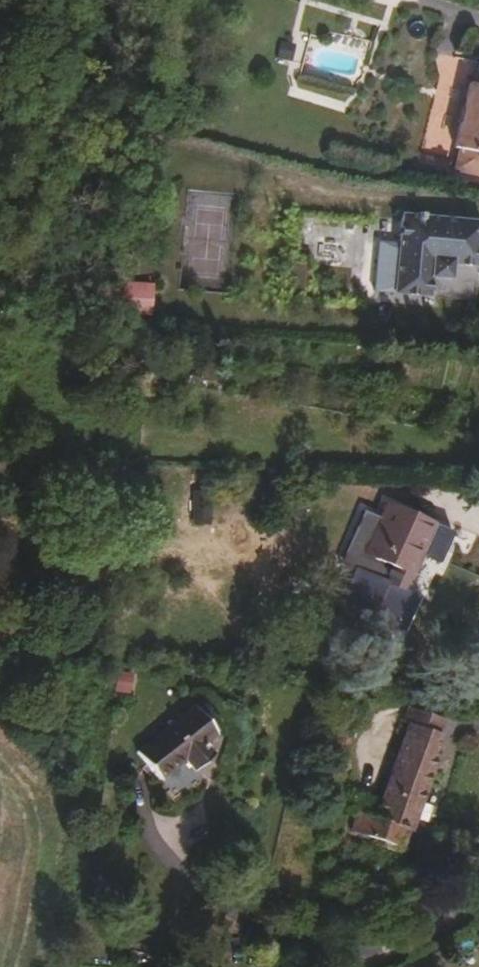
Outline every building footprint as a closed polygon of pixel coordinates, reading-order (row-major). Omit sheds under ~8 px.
[(477,81),(472,81),(458,145),(463,146),(459,168),(478,173),(478,73),(477,81)] [(478,269),(478,218),(426,213),(425,210),(420,210),(419,213),(404,211),(402,240),(381,238),(377,288),(476,298),(478,269)] [(346,573),(369,505),(318,488),(300,538),(315,544),(309,560),(346,573)] [(201,745),(215,733),(192,706),(134,754),(158,782),(181,762),(190,772),(210,754),(201,745)] [(439,736),(443,722),(411,711),(406,725),(412,728),(439,736)] [(415,831),(440,759),(433,756),(439,736),(412,728),(380,819),(415,831)]
